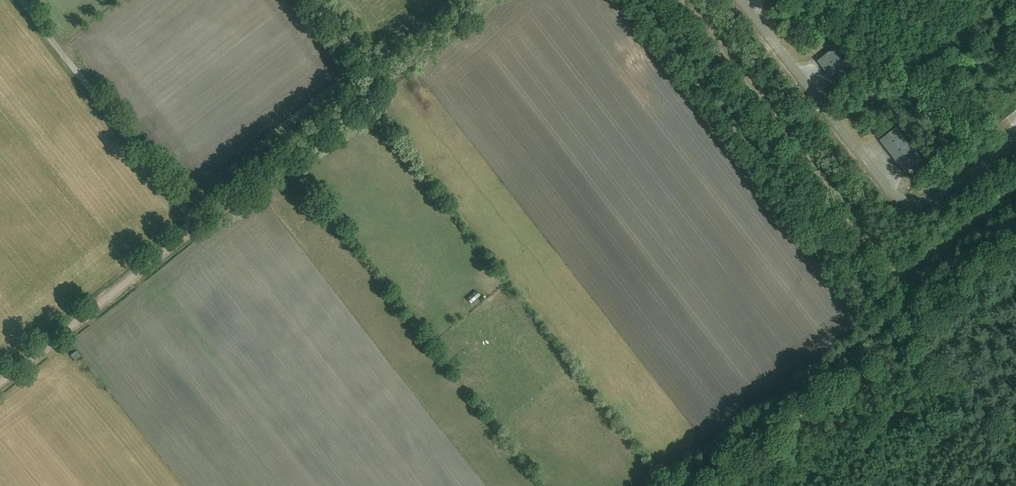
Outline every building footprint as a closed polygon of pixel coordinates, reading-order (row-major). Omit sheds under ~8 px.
[(831,77),(847,63),(834,47),(817,61),(831,77)] [(905,173),(922,160),(897,126),(879,140),(905,173)]
